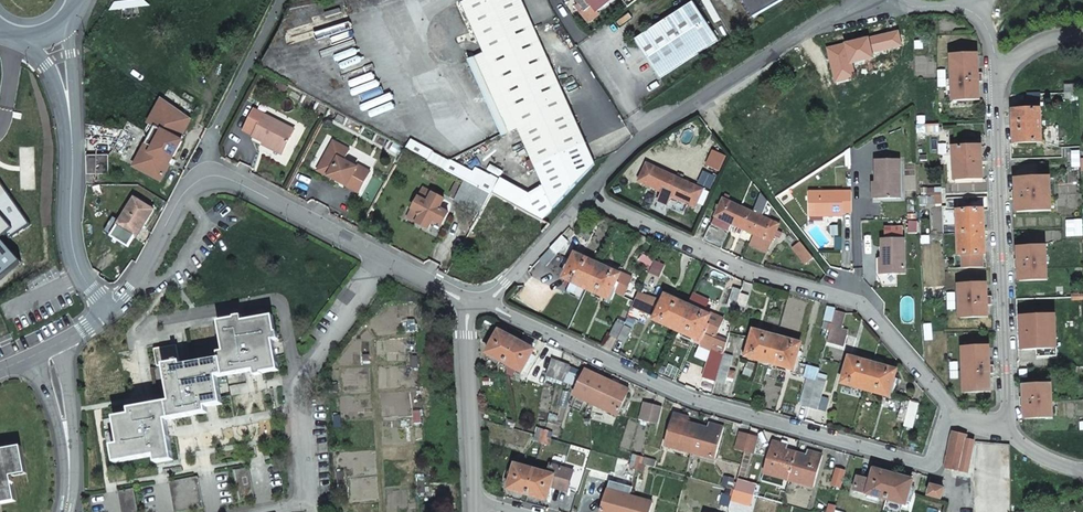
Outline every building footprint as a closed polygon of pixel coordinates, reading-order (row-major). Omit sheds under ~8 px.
[(481,49),(510,114),(560,92),(534,32),(532,28),(519,0),(458,0),(481,49)] [(595,9),(607,0),(577,0),(584,9),(591,3),(595,9)] [(753,16),(781,0),(744,0),(753,16)] [(634,40),(659,78),(717,39),(715,35),(717,34),(714,30),(712,31),(692,1),(634,40)] [(498,130),(514,123),(510,114),(481,49),(465,57),(498,130)] [(953,100),(979,99),(977,54),(951,55),(952,79),(953,100)] [(1077,86),(1064,87),(1064,94),(1064,99),(1069,98),(1078,98),(1078,91),(1077,86)] [(512,204),(541,219),(595,168),(560,92),(510,114),(514,123),(533,165),(542,187),(528,195),(512,204)] [(168,157),(171,159),(181,141),(178,140),(190,118),(176,109),(161,98),(148,124),(161,131),(143,166),(162,176),(169,163),(166,161),(168,157)] [(1024,110),(1040,110),(1039,101),(1024,101),(1024,110)] [(1040,110),(1024,110),(1012,110),(1013,143),(1041,142),(1040,127),(1040,110)] [(253,134),(253,135),(263,141),(283,151),(294,128),(264,113),(260,120),(250,115),(243,129),(253,134)] [(685,146),(694,129),(686,125),(677,142),(685,146)] [(433,149),(410,137),(405,146),(423,155),(428,158),(432,150),(433,149)] [(334,139),(323,160),(334,165),(329,174),(340,180),(342,178),(348,181),(347,184),(360,190),(370,170),(358,163),(357,165),(344,159),(350,148),(334,139)] [(263,141),(262,143),(281,153),(283,151),(263,141)] [(954,179),(982,179),(981,146),(953,147),(954,164),(954,179)] [(444,166),(449,158),(432,150),(428,158),(429,158),(444,166)] [(108,154),(87,153),(86,173),(107,174),(108,154)] [(444,166),(465,178),(490,191),(495,182),(449,157),(449,158),(444,166)] [(323,160),(318,169),(329,174),(334,165),(323,160)] [(899,160),(875,160),(875,183),(877,183),(877,198),(899,197),(899,160)] [(670,196),(694,207),(703,189),(685,181),(664,171),(646,162),(637,181),(655,189),(661,192),(670,196)] [(456,196),(480,210),(490,191),(465,178),(456,196)] [(1051,210),(1050,195),(1050,178),(1014,179),(1015,211),(1051,210)] [(498,179),(495,182),(490,191),(512,204),(528,195),(498,179)] [(28,223),(0,183),(0,236),(3,233),(7,237),(28,223)] [(423,186),(420,191),(420,200),(426,210),(431,219),(434,221),(437,220),(442,222),(448,211),(439,206),(444,197),(423,186)] [(420,191),(412,207),(418,210),(419,215),(416,220),(428,227),(431,221),(434,221),(431,219),(426,210),(420,200),(420,191)] [(658,200),(666,204),(670,196),(661,192),(658,200)] [(841,213),(849,212),(848,192),(808,193),(808,217),(841,216),(841,213)] [(943,202),(943,195),(942,193),(929,193),(929,196),(929,202),(935,202),(943,202)] [(134,234),(136,235),(151,209),(133,198),(127,208),(119,221),(118,224),(134,234)] [(770,242),(779,225),(761,216),(740,206),(723,198),(713,215),(731,224),(737,227),(741,229),(752,234),(770,242)] [(412,207),(408,216),(416,220),(419,215),(418,210),(412,207)] [(985,254),(984,209),(957,210),(958,233),(959,255),(962,255),(970,255),(981,254),(985,254)] [(713,215),(702,241),(717,247),(720,249),(731,224),(713,215)] [(112,216),(103,231),(110,235),(118,224),(119,221),(112,216)] [(917,222),(907,222),(908,230),(917,230),(917,222)] [(127,246),(134,234),(118,224),(110,235),(127,246)] [(883,230),(884,238),(902,238),(902,230),(883,230)] [(748,244),(765,252),(770,242),(752,234),(748,244)] [(556,253),(568,241),(561,235),(548,247),(553,252),(556,253)] [(881,238),(881,257),(881,273),(895,273),(904,273),(904,238),(902,238),(884,238),(881,238)] [(18,260),(0,240),(0,275),(18,260)] [(799,242),(792,248),(807,265),(813,259),(799,242)] [(553,252),(548,247),(538,258),(545,265),(556,253),(553,252)] [(1047,279),(1046,265),(1045,247),(1017,247),(1018,280),(1047,279)] [(572,259),(564,278),(585,288),(596,263),(575,253),(572,259)] [(970,255),(962,255),(962,267),(982,266),(981,254),(970,255)] [(655,267),(658,261),(652,258),(649,265),(655,267)] [(596,263),(585,288),(608,298),(612,290),(619,273),(596,263)] [(453,278),(457,272),(448,268),(445,273),(453,278)] [(612,290),(623,296),(632,278),(620,271),(619,273),(612,290)] [(881,273),(875,273),(881,286),(895,286),(895,273),(881,273)] [(959,318),(987,317),(986,284),(957,285),(958,301),(959,318)] [(743,310),(750,287),(741,285),(739,290),(734,308),(743,310)] [(734,308),(739,290),(732,287),(726,305),(734,308)] [(632,305),(655,315),(662,300),(639,290),(632,305)] [(655,315),(653,319),(675,329),(686,304),(665,294),(662,300),(655,315)] [(686,304),(675,329),(697,339),(701,332),(709,314),(708,314),(686,304)] [(708,314),(709,314),(701,332),(714,338),(723,318),(709,312),(708,314)] [(838,334),(844,315),(834,312),(830,325),(829,330),(828,332),(825,343),(841,347),(844,336),(838,334)] [(113,417),(117,444),(110,445),(114,463),(153,456),(155,464),(173,460),(171,453),(166,420),(207,412),(206,407),(221,404),(217,377),(253,370),(254,376),(261,374),(261,373),(278,370),(272,340),(277,339),(276,332),(275,332),(272,315),(241,321),(240,315),(233,317),(233,318),(217,321),(222,350),(222,351),(217,352),(218,358),(181,365),(180,361),(178,362),(175,345),(154,349),(156,366),(162,365),(169,401),(128,409),(128,414),(113,417)] [(1056,349),(1056,332),(1055,316),(1020,316),(1021,349),(1035,349),(1056,349)] [(616,339),(622,325),(615,322),(609,336),(616,339)] [(616,339),(623,342),(629,328),(622,325),(616,339)] [(488,338),(493,341),(499,329),(495,327),(488,338)] [(533,348),(516,338),(499,329),(493,341),(486,352),(499,359),(504,361),(521,370),(533,348)] [(750,336),(745,354),(768,362),(775,336),(752,329),(750,336)] [(775,336),(768,362),(792,369),(795,360),(800,343),(775,336)] [(963,393),(990,392),(988,346),(961,347),(962,372),(963,393)] [(721,358),(723,352),(714,350),(706,378),(715,381),(721,358)] [(499,359),(486,352),(488,368),(493,370),(499,359)] [(840,382),(864,389),(872,364),(848,357),(845,366),(840,382)] [(545,375),(555,379),(559,362),(551,358),(545,375)] [(724,383),(730,361),(721,358),(715,381),(724,383)] [(562,382),(568,365),(559,362),(555,379),(562,382)] [(872,364),(864,389),(888,395),(895,370),(872,364)] [(574,395),(591,403),(616,414),(628,389),(610,381),(585,369),(574,395)] [(798,404),(807,406),(813,384),(805,381),(798,404)] [(815,409),(822,386),(813,384),(807,406),(815,409)] [(1053,417),(1052,402),(1051,384),(1023,385),(1024,419),(1053,417)] [(649,422),(652,407),(653,404),(644,401),(639,420),(649,422)] [(910,427),(917,404),(909,402),(907,409),(902,424),(910,427)] [(656,424),(660,409),(652,407),(649,422),(656,424)] [(690,451),(691,447),(697,425),(686,422),(681,421),(683,415),(673,412),(664,443),(690,451)] [(691,447),(690,451),(714,458),(723,426),(714,424),(711,430),(697,425),(691,447)] [(536,434),(543,436),(544,429),(538,427),(536,434)] [(735,447),(744,450),(748,434),(739,432),(735,447)] [(944,468),(957,471),(963,472),(967,470),(971,441),(963,440),(964,435),(951,432),(945,467),(944,468)] [(751,451),(755,436),(748,434),(744,450),(751,451)] [(761,471),(788,479),(794,453),(779,448),(780,443),(771,440),(761,471)] [(14,500),(9,476),(25,473),(19,446),(0,450),(0,503),(14,500)] [(813,486),(822,455),(811,452),(809,458),(794,453),(788,479),(813,486)] [(638,462),(640,456),(637,455),(632,454),(630,460),(636,462),(638,462)] [(554,473),(548,471),(534,467),(515,461),(508,489),(527,494),(546,499),(550,486),(554,473)] [(573,468),(550,462),(548,471),(554,473),(550,486),(554,487),(555,483),(568,486),(573,468)] [(234,470),(239,501),(254,498),(248,468),(234,470)] [(873,469),(870,479),(866,492),(886,498),(904,504),(912,480),(893,474),(873,469)] [(866,492),(870,479),(857,476),(853,489),(866,492)] [(168,483),(174,511),(176,511),(203,507),(197,478),(168,483)] [(606,489),(628,495),(631,486),(609,480),(606,489)] [(728,488),(735,490),(737,484),(729,482),(728,488)] [(926,495),(939,499),(942,489),(929,485),(926,495)] [(733,496),(735,490),(728,488),(726,494),(733,496)] [(117,491),(120,511),(136,511),(131,489),(117,491)] [(652,502),(628,495),(606,489),(599,511),(649,511),(652,502)]
